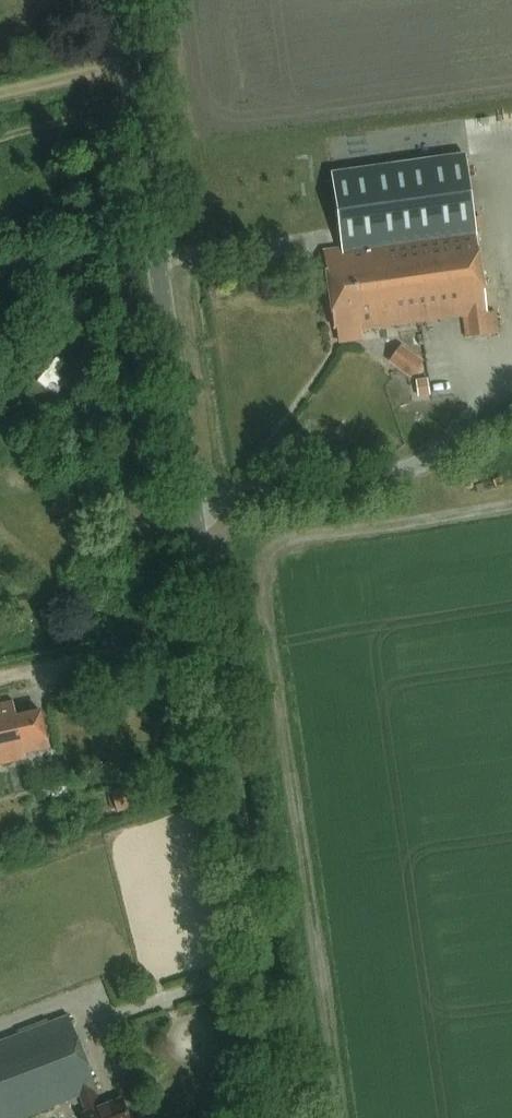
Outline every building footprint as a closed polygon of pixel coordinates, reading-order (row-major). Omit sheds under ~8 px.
[(344,251),(325,253),(335,330),(361,327),(362,333),(470,318),(473,340),(491,337),(466,154),(333,174),(344,251)] [(408,342),(392,359),(414,377),(429,360),(408,342)] [(48,750),(40,713),(16,718),(13,703),(0,706),(0,766),(25,761),(24,755),(48,750)] [(140,781),(115,788),(121,812),(146,805),(140,781)] [(0,1044),(0,1117),(26,1117),(79,1098),(85,1114),(84,1115),(85,1117),(128,1117),(121,1100),(100,1108),(94,1092),(97,1091),(69,1017),(0,1044)]
